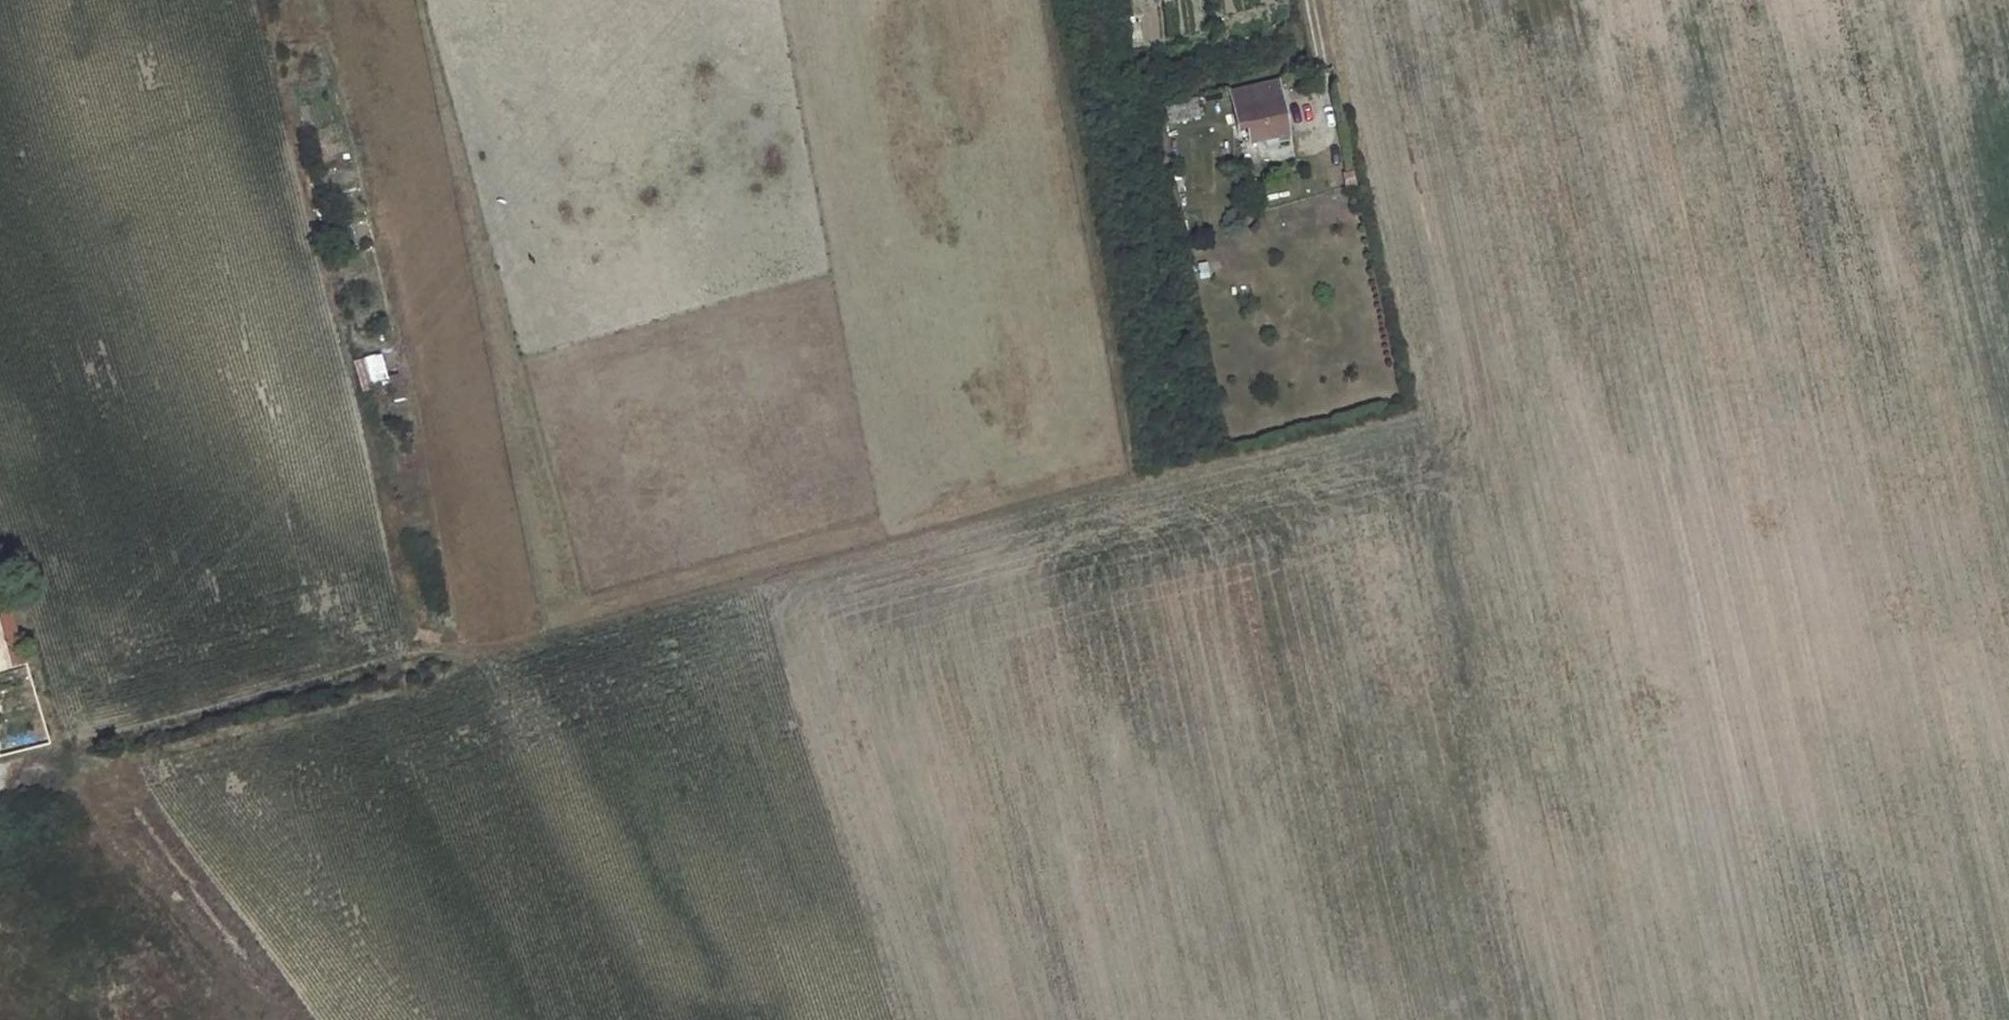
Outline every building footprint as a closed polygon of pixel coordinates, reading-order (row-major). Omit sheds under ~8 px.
[(1280,79),(1243,87),(1253,135),(1289,127),(1280,79)] [(1167,119),(1198,117),(1196,98),(1165,100),(1167,119)] [(380,352),(358,359),(366,385),(388,378),(380,352)] [(8,604),(0,606),(0,620),(5,641),(17,638),(8,604)]
